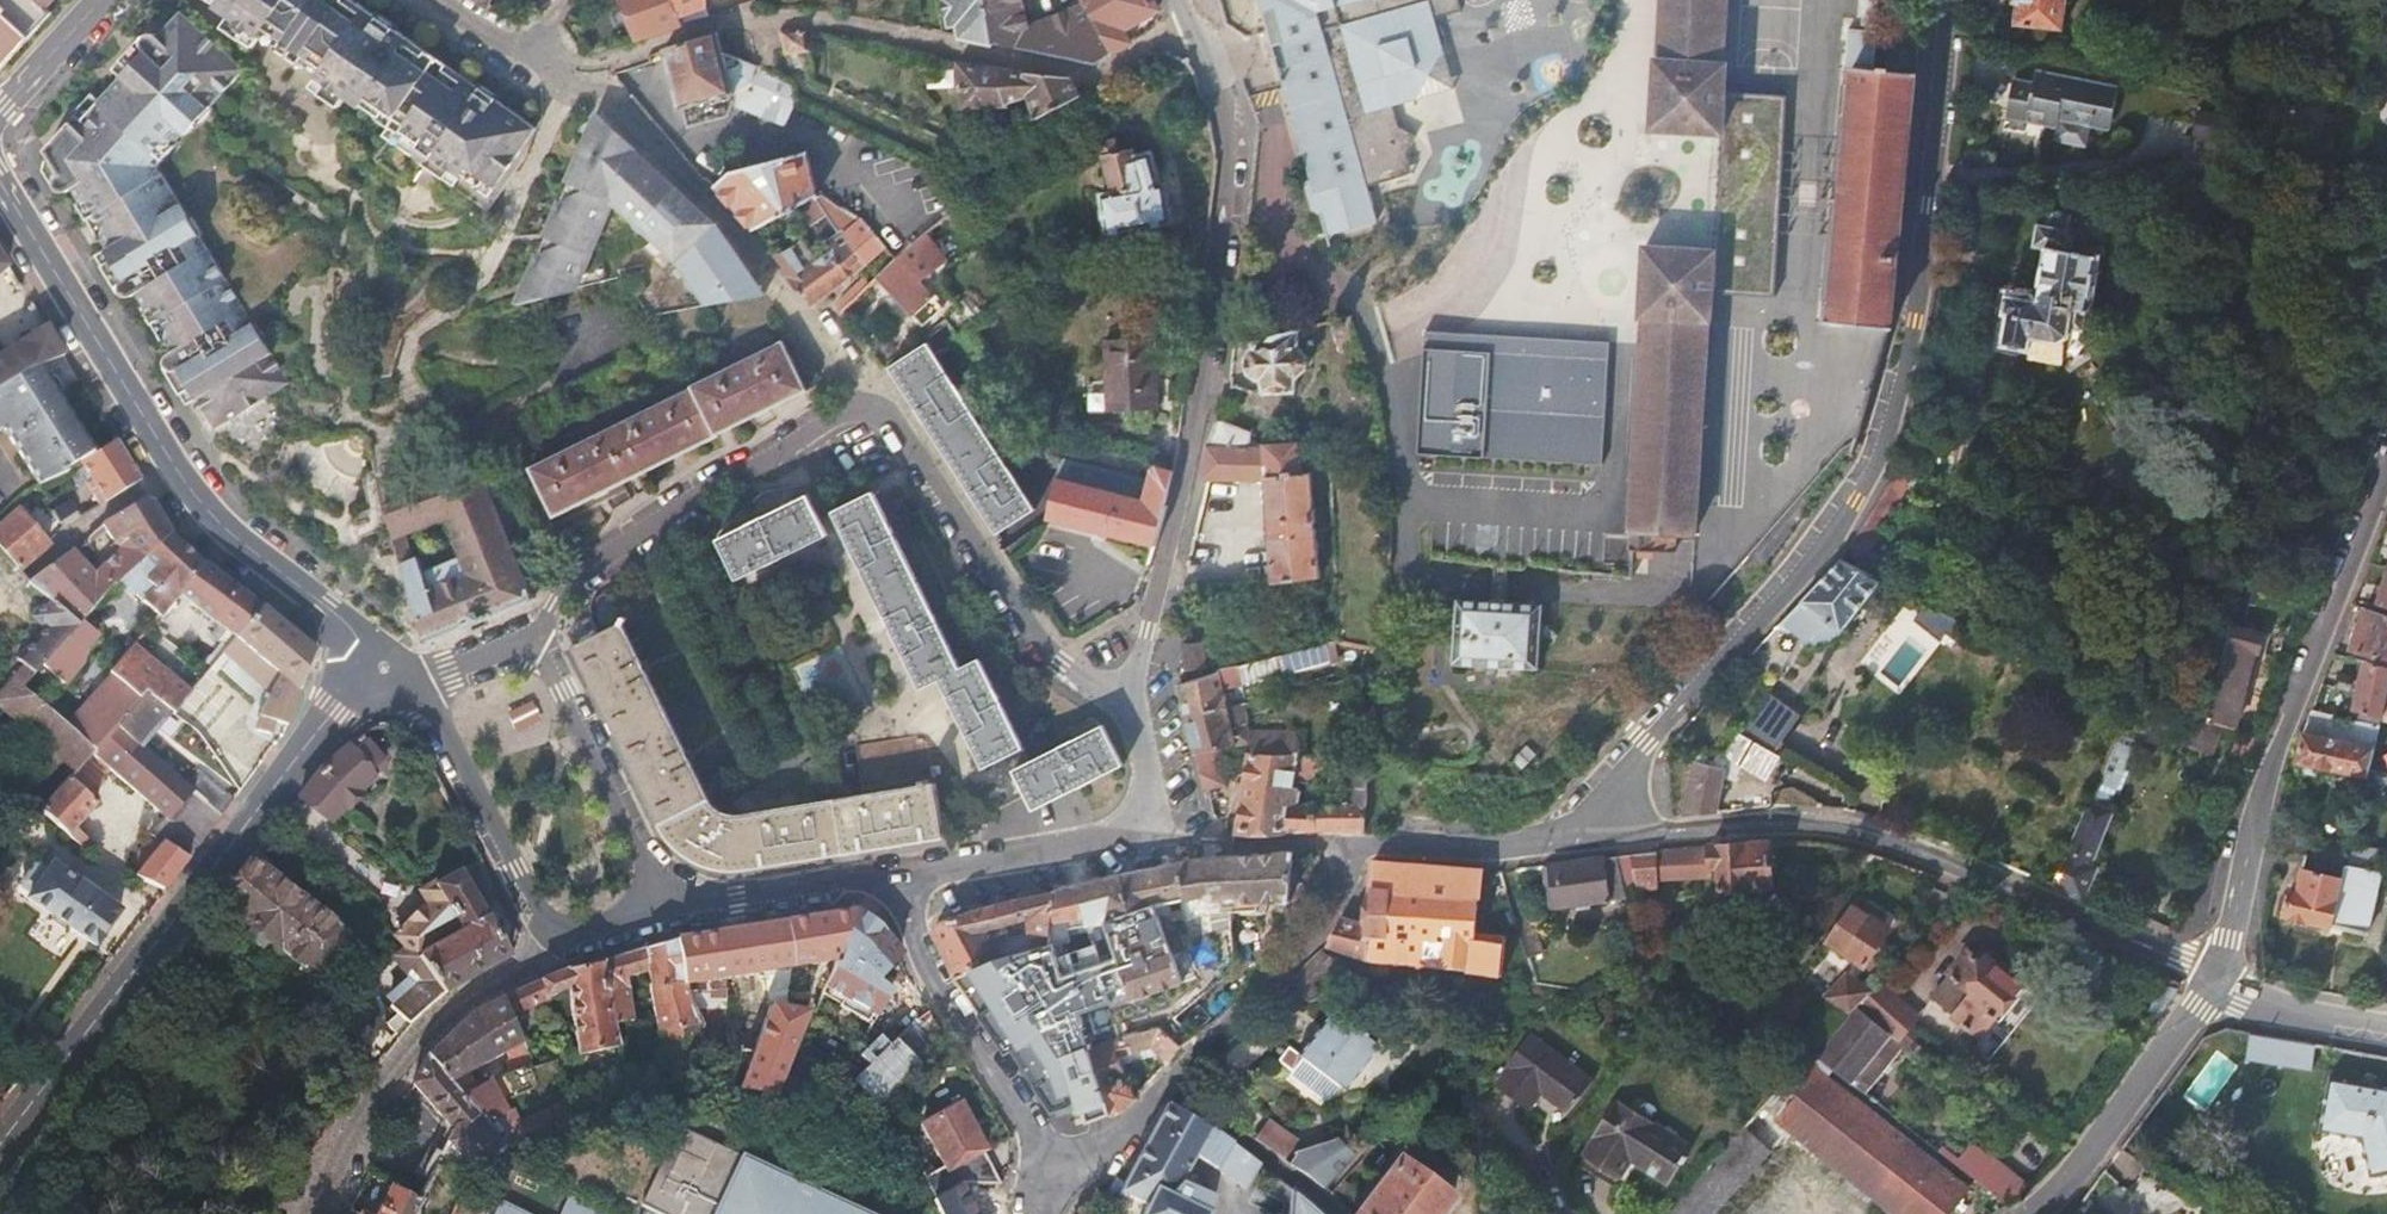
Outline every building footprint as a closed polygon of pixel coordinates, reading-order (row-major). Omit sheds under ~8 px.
[(54,13),(48,9),(56,0),(0,0),(0,74),(54,13)] [(284,57),(323,0),(201,0),(207,5),(209,2),(213,6),(218,7),(218,11),(226,16),(222,25),(250,46),(257,34),(265,40),(265,44),(284,57)] [(386,127),(432,58),(349,0),(323,0),(284,57),(305,72),(309,69),(316,74),(309,85),(338,105),(344,99),(357,108),(360,104),(369,111),(367,114),(386,127)] [(684,22),(680,12),(675,0),(626,0),(639,37),(684,22)] [(680,12),(703,2),(702,0),(675,0),(680,12)] [(961,35),(995,41),(986,0),(953,0),(956,17),(958,17),(961,35)] [(995,41),(1096,61),(1114,50),(1087,3),(1029,25),(1023,0),(986,0),(995,41)] [(1114,50),(1133,39),(1126,25),(1156,5),(1157,3),(1155,0),(1085,0),(1087,3),(1114,50)] [(1414,146),(1419,131),(1396,121),(1392,108),(1425,98),(1449,50),(1438,16),(1466,8),(1463,0),(1285,0),(1265,5),(1272,28),(1313,163),(1308,177),(1317,206),(1328,212),(1333,233),(1384,217),(1374,183),(1421,167),(1414,146)] [(1655,58),(1652,119),(1641,314),(1632,474),(1632,482),(1628,550),(1648,551),(1647,572),(1671,573),(1672,563),(1693,564),(1707,319),(1710,319),(1712,293),(1775,297),(1787,93),(1725,90),(1726,63),(1723,63),(1726,0),(1663,0),(1660,59),(1655,58)] [(2062,30),(2064,0),(2017,0),(2015,26),(2062,30)] [(125,77),(103,102),(169,161),(249,70),(183,11),(162,36),(154,35),(146,38),(118,72),(125,77)] [(778,75),(783,34),(783,30),(751,26),(720,35),(726,53),(778,75)] [(786,53),(808,51),(810,51),(806,28),(799,26),(798,28),(783,30),(783,34),(786,53)] [(824,50),(823,32),(806,28),(810,51),(824,50)] [(785,124),(795,99),(793,81),(778,75),(726,53),(720,35),(718,31),(665,49),(686,127),(728,114),(733,104),(785,124)] [(1830,324),(1890,329),(1899,228),(1912,101),(1918,38),(1896,38),(1892,71),(1854,67),(1830,324)] [(1460,88),(1449,50),(1425,98),(1460,88)] [(445,179),(448,183),(461,137),(476,103),(489,104),(492,98),(438,62),(432,58),(386,127),(405,140),(408,139),(416,144),(415,152),(417,158),(445,179)] [(1039,118),(1082,94),(1072,76),(1037,72),(1034,72),(963,62),(958,61),(963,104),(991,104),(993,110),(1008,101),(1005,91),(1024,94),(1037,117),(1039,118)] [(2106,129),(2113,86),(2030,71),(2029,81),(2009,78),(2004,119),(2007,119),(2006,130),(2047,137),(2051,119),(2106,129)] [(81,116),(49,151),(64,175),(63,185),(65,189),(69,191),(75,190),(81,202),(80,203),(88,218),(90,221),(167,176),(162,168),(169,161),(103,102),(95,96),(80,112),(81,116)] [(495,184),(534,126),(530,123),(492,98),(489,104),(476,103),(461,137),(448,183),(459,172),(466,178),(465,182),(487,197),(495,184)] [(518,304),(519,306),(568,291),(571,263),(607,233),(620,239),(704,216),(671,184),(594,118),(569,180),(585,186),(580,196),(560,200),(546,235),(561,241),(560,245),(538,254),(518,304)] [(1113,193),(1101,194),(1108,232),(1173,220),(1166,182),(1160,184),(1153,152),(1136,156),(1132,148),(1119,149),(1117,139),(1102,142),(1113,193)] [(730,170),(715,185),(755,229),(798,205),(818,194),(807,151),(730,170)] [(154,328),(230,283),(167,176),(90,221),(103,243),(107,244),(113,253),(111,255),(127,282),(124,288),(125,290),(128,294),(131,297),(134,297),(137,294),(144,305),(142,308),(154,328)] [(585,186),(569,180),(565,188),(560,200),(580,196),(585,186)] [(822,192),(818,194),(798,205),(811,225),(827,215),(836,232),(823,242),(828,249),(833,247),(830,244),(828,243),(831,239),(837,236),(839,238),(844,235),(846,236),(848,234),(866,221),(865,220),(847,206),(844,207),(822,192)] [(945,216),(971,218),(965,200),(964,198),(945,216)] [(2005,295),(2004,297),(2002,313),(2006,314),(2001,345),(2028,351),(2030,339),(2057,343),(2067,340),(2067,335),(2087,338),(2093,312),(2097,304),(2097,298),(2091,291),(2097,257),(2092,256),(2095,241),(2092,241),(2093,237),(2079,234),(2078,237),(2066,234),(2070,214),(2047,210),(2044,226),(2036,224),(2032,245),(2044,248),(2036,291),(2013,287),(2011,296),(2005,295)] [(653,312),(747,296),(743,262),(714,223),(704,216),(620,239),(607,233),(571,263),(568,291),(624,275),(653,312)] [(827,295),(888,246),(886,243),(866,221),(848,234),(846,236),(844,235),(839,238),(837,236),(831,239),(828,243),(830,244),(833,247),(828,249),(815,259),(814,257),(804,261),(801,256),(795,246),(771,258),(810,305),(827,295)] [(926,233),(910,248),(898,259),(878,279),(913,317),(915,315),(924,326),(944,307),(921,279),(947,257),(926,233)] [(542,244),(538,254),(560,245),(561,241),(546,235),(542,244)] [(803,242),(795,246),(801,256),(810,252),(803,242)] [(9,268),(0,253),(0,275),(9,268)] [(747,296),(765,293),(743,262),(747,296)] [(854,289),(860,296),(872,284),(865,278),(854,289)] [(237,323),(246,310),(230,283),(154,328),(166,348),(169,346),(174,353),(170,361),(171,364),(174,366),(175,368),(180,369),(200,403),(238,349),(237,323)] [(838,309),(842,313),(860,296),(854,289),(836,307),(838,309)] [(2002,313),(2004,297),(1991,295),(1989,309),(2002,313)] [(291,386),(246,310),(237,323),(238,349),(200,403),(207,415),(216,432),(291,386)] [(928,343),(891,365),(927,422),(997,531),(1033,508),(935,355),(952,344),(951,340),(958,334),(949,322),(924,337),(925,339),(928,343)] [(1302,343),(1304,325),(1236,341),(1232,377),(1234,380),(1234,382),(1251,391),(1297,389),(1299,375),(1309,368),(1311,352),(1302,343)] [(24,373),(37,365),(65,356),(45,326),(18,341),(18,344),(0,354),(0,388),(24,373)] [(870,350),(881,365),(906,345),(895,329),(868,348),(870,350)] [(1570,355),(1608,340),(1423,331),(1422,348),(1570,355)] [(1153,336),(1106,338),(1109,412),(1157,409),(1153,336)] [(805,390),(783,340),(695,383),(694,385),(533,466),(555,516),(716,436),(717,433),(805,390)] [(1430,454),(1602,463),(1608,340),(1570,355),(1422,348),(1420,401),(1432,402),(1430,454)] [(5,428),(22,456),(38,482),(43,491),(71,475),(71,471),(82,464),(96,456),(37,365),(24,373),(0,388),(0,431),(5,428)] [(1432,402),(1420,401),(1417,454),(1430,454),(1432,402)] [(1254,429),(1222,418),(1220,416),(1207,446),(1256,444),(1254,429)] [(1261,443),(1256,444),(1207,446),(1203,478),(1207,479),(1265,481),(1272,583),(1320,579),(1320,572),(1337,572),(1336,539),(1316,540),(1313,469),(1306,469),(1304,437),(1263,440),(1261,443)] [(120,491),(141,478),(130,461),(128,458),(118,441),(96,456),(82,464),(92,478),(88,482),(101,503),(120,491)] [(1048,519),(1156,545),(1167,508),(1172,477),(1173,472),(1153,469),(1146,499),(1058,479),(1048,519)] [(402,564),(427,643),(535,601),(486,481),(473,477),(385,508),(395,538),(405,535),(447,522),(463,560),(425,574),(419,558),(413,560),(402,564)] [(986,766),(1009,755),(1025,747),(981,659),(960,668),(874,492),(835,511),(842,527),(922,688),(942,678),(986,766)] [(738,577),(743,577),(827,534),(809,495),(719,538),(738,577)] [(133,569),(171,532),(170,529),(152,504),(144,500),(105,524),(103,526),(121,546),(98,570),(114,585),(116,587),(121,582),(133,569)] [(46,546),(21,511),(0,529),(0,546),(20,571),(46,546)] [(159,615),(178,594),(205,564),(187,548),(173,535),(171,532),(133,569),(121,582),(143,600),(141,601),(159,615)] [(395,538),(402,564),(413,560),(405,535),(395,538)] [(1850,541),(1840,561),(1874,578),(1884,558),(1850,541)] [(33,584),(52,602),(76,626),(81,621),(114,585),(98,570),(95,574),(72,551),(33,584)] [(1604,560),(1603,571),(1628,574),(1630,563),(1604,560)] [(1782,619),(1781,620),(1792,631),(1797,636),(1803,640),(1808,642),(1814,643),(1821,642),(1827,640),(1834,637),(1838,634),(1842,628),(1876,582),(1840,561),(1818,583),(1782,619)] [(215,638),(224,646),(239,634),(261,606),(255,602),(221,576),(219,575),(205,564),(178,594),(203,615),(223,628),(215,638)] [(1321,596),(1338,595),(1337,572),(1320,572),(1320,579),(1321,596)] [(1544,607),(1460,601),(1457,664),(1541,669),(1544,607)] [(76,771),(93,751),(65,726),(20,686),(41,663),(76,626),(52,602),(37,619),(48,629),(19,658),(27,665),(0,692),(0,704),(76,771)] [(2256,608),(2235,602),(2230,632),(2249,637),(2256,608)] [(276,722),(288,726),(295,710),(299,694),(309,664),(314,651),(292,633),(272,615),(261,606),(239,634),(224,646),(236,655),(270,688),(256,713),(261,716),(257,728),(270,734),(276,722)] [(2365,607),(2353,649),(2386,659),(2386,614),(2365,607)] [(659,820),(661,824),(709,799),(622,626),(625,616),(621,616),(617,624),(598,633),(573,646),(576,654),(577,656),(649,801),(659,820)] [(569,637),(573,646),(598,633),(590,617),(569,628),(569,637)] [(76,626),(41,663),(69,689),(75,680),(69,674),(75,666),(84,656),(82,650),(97,633),(81,621),(76,626)] [(2222,724),(2225,725),(2244,657),(2246,658),(2252,638),(2249,637),(2230,632),(2225,660),(2209,720),(2222,724)] [(1286,655),(1290,670),(1336,658),(1333,642),(1286,655)] [(170,708),(176,712),(207,669),(185,652),(173,666),(154,652),(149,658),(133,645),(109,673),(112,675),(141,698),(149,690),(170,708)] [(1204,645),(1181,645),(1185,670),(1206,670),(1204,645)] [(1237,668),(1240,678),(1241,683),(1290,670),(1286,655),(1237,668)] [(2367,660),(2355,710),(2381,716),(2386,691),(2386,664),(2367,660)] [(1188,717),(1229,708),(1223,682),(1240,678),(1237,668),(1218,673),(1180,683),(1188,717)] [(65,726),(93,751),(119,723),(141,698),(112,675),(65,726)] [(1769,689),(1737,731),(1777,755),(1805,715),(1799,711),(1769,689)] [(119,723),(139,741),(170,708),(149,690),(141,698),(119,723)] [(515,733),(540,722),(530,699),(505,711),(515,733)] [(1256,753),(1300,754),(1300,730),(1249,731),(1248,726),(1233,728),(1229,708),(1188,717),(1192,735),(1194,740),(1196,753),(1220,748),(1221,750),(1252,744),(1256,753)] [(2330,714),(2313,710),(2308,723),(2326,728),(2330,714)] [(2209,720),(2199,717),(2190,746),(2215,753),(2222,724),(2209,720)] [(2346,741),(2304,733),(2298,761),(2368,774),(2369,767),(2379,726),(2351,719),(2346,741)] [(166,815),(165,817),(167,819),(192,788),(139,741),(119,723),(93,751),(166,815)] [(1035,808),(1122,766),(1122,763),(1110,740),(1102,725),(1032,761),(1016,769),(1035,808)] [(1695,755),(1683,816),(1715,812),(1722,775),(1737,778),(1741,764),(1764,778),(1768,775),(1778,782),(1790,762),(1778,755),(1777,755),(1737,731),(1723,750),(1719,749),(1718,755),(1716,760),(1695,755)] [(926,732),(856,743),(863,784),(933,774),(926,732)] [(2120,805),(2137,741),(2112,735),(2094,798),(2120,805)] [(386,764),(362,736),(347,747),(317,774),(300,796),(332,821),(386,764)] [(1009,755),(1016,769),(1032,761),(1025,747),(1009,755)] [(1202,790),(1208,789),(1227,786),(1221,750),(1220,748),(1196,753),(1202,790)] [(1283,832),(1284,832),(1300,754),(1256,753),(1254,755),(1238,831),(1283,832)] [(1366,766),(1369,756),(1300,754),(1284,832),(1321,831),(1362,830),(1366,766)] [(2368,774),(2364,788),(2386,793),(2386,770),(2369,767),(2368,774)] [(192,788),(222,815),(234,799),(204,774),(192,788)] [(71,776),(42,809),(71,832),(97,799),(71,776)] [(825,856),(944,836),(936,782),(850,796),(750,812),(729,812),(717,807),(709,799),(661,824),(670,838),(689,855),(690,856),(715,867),(737,869),(825,856)] [(162,840),(188,858),(216,822),(222,815),(192,788),(167,819),(165,817),(152,835),(160,843),(162,840)] [(2088,801),(2054,886),(2084,899),(2096,867),(2091,865),(2113,811),(2088,801)] [(134,878),(164,888),(179,870),(188,858),(162,840),(160,843),(134,878)] [(2352,840),(2348,862),(2347,864),(2373,870),(2377,846),(2352,840)] [(1774,886),(1769,841),(1765,841),(1709,846),(1677,849),(1664,850),(1619,855),(1625,885),(1642,884),(1641,889),(1660,887),(1660,880),(1712,877),(1712,869),(1721,869),(1722,890),(1774,886)] [(1073,1018),(1111,1006),(1121,1036),(1128,1034),(1160,1026),(1179,1042),(1180,1041),(1172,1017),(1237,964),(1230,905),(1256,905),(1256,898),(1290,901),(1294,853),(1207,858),(1188,862),(1137,871),(1107,878),(1106,879),(1054,891),(1052,926),(1108,912),(1108,921),(1119,918),(1126,935),(1111,940),(1119,960),(1082,973),(1055,977),(1061,990),(1073,1018)] [(1549,909),(1627,898),(1625,885),(1619,855),(1610,856),(1558,863),(1551,864),(1550,873),(1544,875),(1549,909)] [(2316,856),(2305,855),(2303,869),(2344,879),(2347,864),(2348,862),(2316,856)] [(329,918),(253,857),(218,902),(317,979),(352,935),(330,914),(329,918)] [(55,862),(50,866),(42,861),(37,862),(23,878),(24,885),(31,890),(29,897),(95,944),(121,910),(55,862)] [(1329,945),(1328,947),(1365,961),(1469,969),(1468,973),(1503,976),(1505,934),(1479,932),(1481,870),(1432,867),(1374,862),(1372,882),(1369,889),(1372,892),(1372,898),(1370,923),(1342,916),(1331,942),(1329,945)] [(2344,879),(2333,927),(2368,935),(2383,872),(2373,870),(2347,864),(2344,879)] [(2309,921),(2333,927),(2344,879),(2303,869),(2299,891),(2290,889),(2284,913),(2284,915),(2289,922),(2300,926),(2305,925),(2309,921)] [(511,955),(460,870),(437,883),(463,930),(419,957),(425,964),(447,991),(481,972),(511,955)] [(430,903),(397,935),(408,946),(411,949),(419,957),(463,930),(437,883),(423,891),(430,903)] [(1052,926),(1054,891),(1043,894),(1005,900),(999,902),(978,909),(939,920),(933,928),(955,977),(990,957),(998,953),(1001,953),(1001,923),(1032,915),(1031,937),(1052,937),(1052,926)] [(1863,913),(1851,905),(1831,936),(1826,943),(1863,968),(1889,931),(1870,917),(1872,910),(1868,909),(1863,913)] [(854,916),(856,910),(825,915),(786,922),(790,966),(837,958),(854,916)] [(894,984),(880,977),(902,954),(898,944),(885,932),(886,930),(881,925),(865,914),(863,916),(856,910),(854,916),(837,958),(831,976),(828,981),(822,992),(815,1016),(861,1041),(879,1010),(894,984)] [(1517,925),(1527,957),(1544,953),(1536,920),(1517,925)] [(790,966),(786,922),(781,923),(761,926),(736,929),(718,932),(724,977),(761,972),(769,999),(788,1003),(790,966)] [(679,938),(677,939),(685,983),(717,978),(724,977),(718,932),(704,934),(679,938)] [(1051,942),(1052,937),(1031,937),(1031,946),(1046,943),(1051,942)] [(662,943),(648,947),(651,970),(662,1046),(669,1067),(702,1062),(702,1055),(703,1037),(704,1027),(704,1024),(688,992),(686,990),(685,983),(677,939),(662,943)] [(411,949),(408,946),(398,957),(415,971),(405,981),(391,994),(396,999),(392,1005),(410,1021),(447,991),(425,964),(419,957),(411,949)] [(612,957),(602,960),(620,1044),(637,1042),(636,1018),(631,975),(651,970),(648,947),(633,951),(612,957)] [(1957,984),(1964,992),(1951,1009),(1980,1035),(2023,982),(2019,980),(2024,975),(2007,962),(2002,966),(1990,954),(1986,959),(1974,949),(1953,971),(1962,979),(1957,984)] [(1311,963),(1326,975),(1335,964),(1323,951),(1311,963)] [(990,957),(955,977),(989,1025),(1028,1006),(1024,995),(1013,986),(1011,974),(1005,978),(990,957)] [(556,974),(547,978),(505,997),(521,1028),(536,1021),(540,1019),(537,1011),(543,1007),(540,1000),(570,988),(582,1066),(584,1069),(616,1064),(615,1048),(621,1047),(620,1044),(602,960),(566,970),(556,974)] [(1318,983),(1326,975),(1311,963),(1298,976),(1295,978),(1305,986),(1306,997),(1310,1000),(1317,1000),(1320,997),(1321,993),(1318,983)] [(2372,1001),(2383,1003),(2386,1003),(2386,977),(2377,975),(2372,1001)] [(1860,1006),(1871,995),(1846,979),(1825,1000),(1850,1017),(1860,1006)] [(1918,1019),(1878,987),(1871,995),(1860,1006),(1901,1041),(1912,1026),(1918,1019)] [(723,989),(688,992),(704,1024),(704,1027),(728,1024),(723,989)] [(1016,1049),(1073,1018),(1061,990),(1028,1006),(989,1025),(1007,1051),(1016,1049)] [(521,1028),(505,997),(475,1011),(469,1017),(431,1054),(430,1056),(482,1120),(497,1108),(481,1085),(476,1088),(467,1074),(516,1044),(524,1039),(521,1028)] [(773,1005),(743,1092),(778,1097),(806,1012),(773,1005)] [(1868,1094),(1918,1031),(1912,1026),(1901,1041),(1860,1006),(1850,1017),(1845,1022),(1816,1053),(1835,1069),(1868,1094)] [(1374,1043),(1331,1011),(1300,1055),(1288,1046),(1277,1060),(1291,1071),(1302,1056),(1340,1082),(1344,1085),(1374,1043)] [(536,1021),(521,1028),(524,1039),(529,1060),(543,1058),(536,1021)] [(850,1081),(873,1107),(936,1052),(908,1021),(860,1063),(864,1068),(850,1081)] [(1179,1047),(1183,1045),(1179,1042),(1160,1026),(1128,1034),(1121,1036),(1090,1046),(1090,1058),(1099,1080),(1104,1091),(1113,1113),(1136,1096),(1120,1057),(1152,1050),(1168,1063),(1179,1047)] [(2246,1059),(2313,1071),(2318,1044),(2251,1032),(2246,1059)] [(703,1037),(702,1055),(708,1055),(731,1053),(729,1035),(703,1037)] [(529,1060),(524,1039),(516,1044),(524,1067),(530,1064),(529,1060)] [(1500,1079),(1504,1083),(1494,1100),(1525,1120),(1536,1102),(1568,1122),(1587,1089),(1520,1047),(1500,1079)] [(1826,1078),(1835,1069),(1816,1053),(1807,1063),(1826,1078)] [(482,1120),(430,1056),(419,1075),(415,1084),(454,1128),(448,1140),(477,1167),(500,1155),(483,1122),(482,1120)] [(1328,1099),(1340,1082),(1302,1056),(1291,1071),(1290,1073),(1328,1099)] [(1826,1078),(1807,1063),(1779,1092),(1763,1109),(1900,1213),(1950,1213),(1969,1190),(1826,1078)] [(2319,1135),(2364,1143),(2375,1177),(2386,1174),(2386,1092),(2327,1082),(2319,1135)] [(1612,1189),(1631,1160),(1670,1184),(1693,1147),(1616,1099),(1594,1137),(1596,1138),(1577,1169),(1612,1189)] [(924,1121),(949,1166),(924,1179),(935,1199),(962,1184),(1002,1182),(985,1151),(986,1150),(960,1102),(924,1121)] [(1262,1165),(1236,1145),(1215,1131),(1170,1103),(1126,1183),(1117,1178),(1109,1190),(1120,1198),(1123,1192),(1149,1204),(1144,1213),(1212,1213),(1211,1213),(1217,1197),(1186,1178),(1198,1156),(1248,1188),(1262,1165)] [(706,1121),(698,1137),(725,1149),(732,1133),(706,1121)] [(1255,1140),(1285,1162),(1298,1144),(1268,1122),(1255,1140)] [(1745,1128),(1690,1186),(1715,1210),(1770,1153),(1745,1128)] [(698,1137),(680,1129),(644,1205),(663,1213),(863,1213),(725,1149),(698,1137)] [(1956,1163),(2010,1205),(2021,1198),(2033,1185),(1975,1138),(1960,1158),(1956,1163)] [(1324,1191),(1356,1155),(1336,1143),(1298,1157),(1291,1166),(1324,1191)] [(1940,1150),(1956,1163),(1960,1158),(1944,1145),(1940,1150)] [(1454,1198),(1401,1158),(1360,1213),(1442,1213),(1454,1198)] [(962,1184),(935,1199),(943,1213),(978,1213),(962,1184)] [(423,1198),(395,1185),(381,1213),(415,1213),(423,1198)] [(570,1193),(560,1213),(613,1213),(570,1193)] [(1296,1193),(1295,1213),(1319,1213),(1296,1193)] [(1664,1213),(1694,1213),(1678,1199),(1664,1213)] [(499,1205),(495,1213),(518,1213),(499,1205)]
